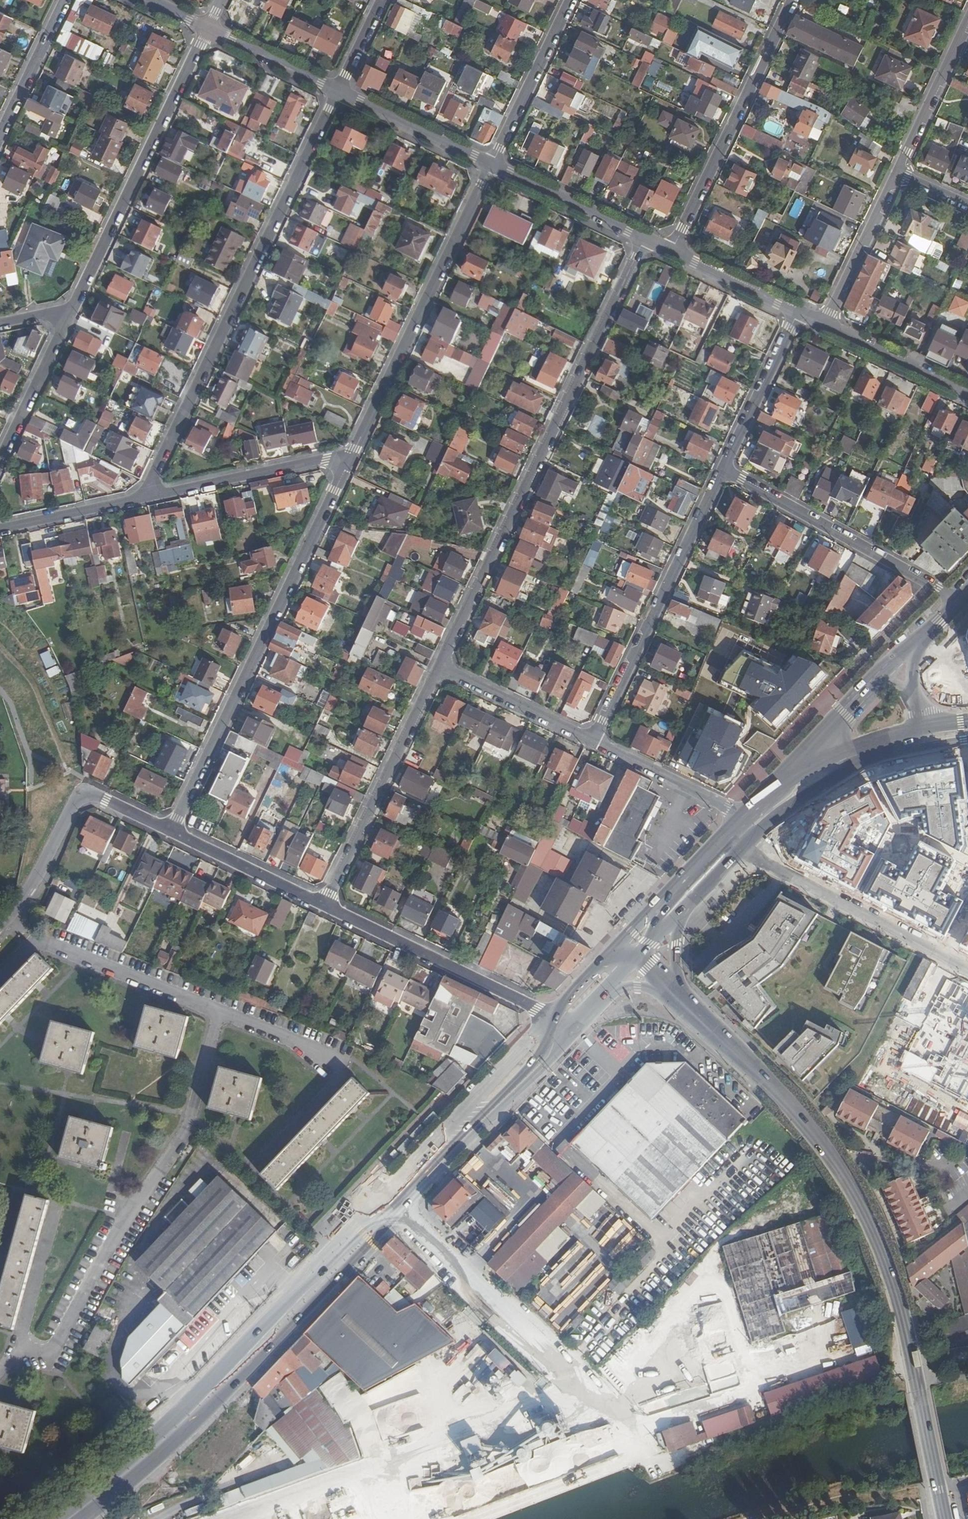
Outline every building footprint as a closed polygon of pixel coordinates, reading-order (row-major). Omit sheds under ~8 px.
[(266,8),(270,0),(248,0),(266,8)] [(266,8),(276,13),(277,11),(283,14),(289,0),(270,0),(266,8)] [(395,30),(408,37),(411,30),(409,28),(415,14),(411,12),(414,5),(404,0),(399,0),(387,24),(396,28),(395,30)] [(467,19),(473,8),(477,0),(476,0),(465,0),(454,24),(463,29),(467,19)] [(489,15),(493,8),(477,0),(473,8),(489,15)] [(510,1),(529,10),(534,0),(510,0),(510,1)] [(590,1),(611,11),(616,1),(614,0),(591,0),(590,1)] [(683,0),(674,0),(669,11),(676,14),(683,0)] [(745,1),(743,0),(732,0),(731,3),(751,13),(755,5),(757,0),(745,0),(745,1)] [(842,3),(839,10),(848,14),(852,7),(842,3)] [(108,12),(109,10),(101,6),(100,9),(93,5),(84,23),(108,34),(116,17),(108,12)] [(604,14),(590,7),(582,24),(607,36),(613,26),(601,20),(604,14)] [(936,28),(940,19),(920,10),(907,37),(927,46),(932,37),(935,36),(937,31),(936,28)] [(0,12),(0,42),(2,42),(14,18),(8,16),(0,12)] [(742,39),(748,25),(722,12),(715,25),(742,39)] [(667,33),(671,24),(666,21),(668,17),(661,13),(652,30),(659,33),(661,30),(667,33)] [(502,36),(516,43),(522,32),(524,32),(528,25),(508,15),(499,34),(502,36)] [(788,33),(856,66),(865,47),(798,15),(788,33)] [(298,39),(314,46),(321,31),(296,19),(286,41),(295,45),(298,39)] [(444,30),(459,37),(463,29),(454,24),(448,21),(444,30)] [(735,69),(744,48),(699,25),(685,52),(692,56),(699,59),(702,53),(735,69)] [(321,31),(314,46),(332,54),(342,35),(324,26),(321,31)] [(634,28),(630,36),(648,45),(652,37),(634,28)] [(581,37),(576,48),(599,59),(604,48),(598,45),(599,41),(576,30),(575,34),(581,37)] [(154,34),(145,53),(164,63),(165,63),(174,44),(154,34)] [(73,40),(61,35),(56,43),(98,63),(103,52),(74,37),(73,40)] [(507,62),(516,43),(502,36),(496,48),(489,44),(486,51),(492,54),(494,56),(507,62)] [(0,48),(0,73),(2,74),(12,54),(0,48)] [(599,59),(576,48),(568,66),(590,77),(599,59)] [(811,82),(822,59),(804,48),(791,73),(796,75),(811,82)] [(164,63),(145,53),(135,73),(155,82),(164,63)] [(105,55),(100,64),(111,69),(115,60),(105,55)] [(67,56),(56,78),(76,87),(87,65),(67,56)] [(711,76),(715,67),(699,59),(692,56),(687,68),(696,72),(698,70),(711,76)] [(903,88),(913,68),(888,56),(878,76),(903,88)] [(356,78),(359,84),(367,88),(369,85),(379,89),(386,75),(380,72),(385,62),(376,57),(373,64),(374,65),(373,68),(368,65),(364,72),(360,70),(356,78)] [(640,88),(651,65),(644,62),(634,85),(640,88)] [(462,66),(457,76),(462,78),(458,86),(474,93),(482,75),(462,66)] [(391,89),(412,99),(414,95),(423,77),(402,67),(391,89)] [(235,113),(247,89),(213,72),(201,96),(235,113)] [(423,77),(414,95),(436,105),(447,83),(425,72),(423,77)] [(496,79),(513,87),(516,81),(499,73),(496,79)] [(561,81),(564,82),(575,87),(578,80),(564,73),(561,81)] [(649,75),(646,85),(653,88),(656,77),(649,75)] [(788,92),(802,99),(809,86),(826,94),(829,91),(811,82),(796,75),(788,92)] [(735,96),(738,90),(713,78),(710,84),(735,96)] [(954,78),(951,85),(965,92),(967,90),(967,91),(967,84),(954,78)] [(658,87),(672,91),(674,85),(660,81),(658,87)] [(821,120),(828,123),(832,114),(823,108),(802,99),(788,92),(765,81),(760,91),(801,110),(799,115),(800,120),(799,122),(801,124),(797,131),(809,137),(814,127),(817,128),(821,120)] [(553,106),(560,109),(563,111),(574,116),(576,110),(579,111),(588,93),(575,87),(564,82),(553,106)] [(47,85),(39,104),(58,113),(67,94),(47,85)] [(144,115),(153,94),(145,90),(137,86),(127,107),(144,115)] [(450,91),(457,95),(466,99),(469,94),(452,86),(450,91)] [(703,99),(718,107),(723,97),(714,92),(715,90),(712,88),(710,91),(708,90),(703,99)] [(93,105),(97,97),(81,90),(78,97),(93,105)] [(450,91),(439,112),(461,124),(465,118),(468,119),(472,109),(454,100),(457,95),(450,91)] [(276,103),(257,93),(247,114),(253,116),(247,126),(255,131),(261,121),(266,123),(276,103)] [(304,109),(307,103),(292,95),(277,128),(293,136),(298,126),(293,124),(301,107),(304,109)] [(714,113),(718,107),(703,99),(696,96),(691,105),(689,104),(685,111),(695,116),(698,110),(700,111),(700,113),(702,115),(703,113),(713,117),(714,113)] [(901,104),(916,114),(920,105),(905,96),(901,104)] [(535,97),(531,106),(548,115),(551,111),(557,114),(560,109),(553,106),(535,97)] [(39,104),(29,99),(25,108),(58,123),(62,115),(58,113),(39,104)] [(840,120),(857,131),(871,110),(854,99),(840,120)] [(209,112),(184,100),(180,109),(201,119),(202,118),(205,119),(209,112)] [(894,112),(912,123),(916,114),(901,104),(898,103),(894,112)] [(725,118),(728,112),(718,107),(714,113),(725,118)] [(486,108),(480,121),(482,122),(484,118),(496,123),(501,115),(486,108)] [(691,147),(700,129),(691,125),(693,121),(687,118),(685,122),(666,113),(661,122),(676,129),(672,137),(691,147)] [(109,116),(100,133),(105,135),(120,142),(129,125),(109,116)] [(246,116),(240,127),(243,128),(244,129),(250,118),(246,116)] [(240,127),(228,121),(224,129),(228,132),(218,150),(227,155),(234,140),(240,127)] [(480,121),(471,138),(485,145),(492,143),(498,130),(482,122),(480,121)] [(619,137),(621,138),(628,123),(624,121),(617,136),(619,137)] [(965,127),(951,121),(948,129),(953,131),(951,136),(960,140),(965,127)] [(37,135),(40,128),(28,123),(24,129),(37,135)] [(581,140),(587,142),(595,125),(589,123),(581,140)] [(745,124),(740,133),(780,153),(784,144),(745,124)] [(95,130),(84,125),(82,128),(93,134),(95,130)] [(250,141),(254,134),(244,129),(243,128),(236,140),(234,140),(227,155),(241,161),(246,153),(242,151),(248,141),(250,141)] [(359,157),(368,139),(347,129),(344,135),(338,132),(330,148),(336,151),(338,147),(359,157)] [(522,149),(540,158),(549,140),(531,131),(522,149)] [(194,138),(181,132),(176,143),(188,149),(194,138)] [(873,167),(883,147),(862,134),(860,137),(864,139),(851,165),(867,173),(870,166),(873,167)] [(120,142),(105,135),(93,157),(111,166),(123,143),(120,142)] [(549,140),(540,158),(558,166),(566,148),(549,140)] [(175,163),(177,164),(179,159),(183,161),(188,149),(176,143),(174,145),(168,141),(161,156),(164,158),(175,163)] [(85,147),(75,142),(70,153),(80,158),(85,147)] [(15,158),(12,166),(14,167),(27,173),(29,170),(36,174),(47,150),(37,145),(32,155),(19,148),(14,158),(15,158)] [(382,162),(385,163),(393,146),(390,145),(382,162)] [(921,161),(937,169),(945,150),(933,145),(930,152),(926,151),(921,161)] [(402,171),(411,155),(393,146),(385,163),(402,171)] [(576,169),(589,176),(598,157),(582,148),(577,159),(580,161),(576,169)] [(622,158),(608,151),(606,154),(621,161),(622,158)] [(648,158),(668,168),(671,162),(650,152),(648,158)] [(798,162),(806,166),(810,157),(802,153),(798,162)] [(963,153),(954,173),(967,180),(967,156),(963,153)] [(620,162),(621,161),(606,154),(596,176),(610,183),(615,173),(620,162)] [(254,168),(257,162),(246,156),(243,162),(245,163),(254,168)] [(183,167),(175,163),(164,158),(156,174),(176,184),(182,173),(180,172),(183,167)] [(782,179),(790,163),(781,159),(773,175),(782,179)] [(620,162),(615,173),(618,174),(609,191),(616,194),(617,192),(625,195),(637,170),(620,162)] [(673,171),(676,164),(671,162),(668,168),(673,171)] [(251,174),(254,168),(245,163),(242,169),(251,174)] [(800,175),(803,167),(795,163),(792,171),(800,175)] [(210,180),(214,182),(221,167),(217,165),(210,180)] [(735,189),(744,169),(736,165),(726,185),(735,189)] [(569,166),(561,182),(568,185),(573,173),(571,173),(573,168),(569,166)] [(27,173),(14,167),(4,187),(21,195),(31,175),(27,173)] [(418,184),(434,192),(444,171),(435,167),(432,173),(425,169),(418,184)] [(807,167),(795,191),(805,196),(817,172),(807,167)] [(444,171),(434,192),(450,200),(457,185),(451,182),(453,176),(444,171)] [(244,196),(259,204),(269,184),(264,182),(266,176),(259,172),(258,175),(256,173),(244,196)] [(54,186),(57,180),(50,176),(47,183),(54,186)] [(610,183),(596,176),(594,179),(609,186),(610,183)] [(662,179),(650,204),(667,213),(679,188),(662,179)] [(356,181),(351,190),(363,195),(365,196),(370,188),(356,181)] [(93,209),(101,192),(84,184),(76,201),(93,209)] [(646,209),(655,192),(642,185),(634,200),(638,202),(638,205),(646,209)] [(835,210),(849,217),(854,219),(867,196),(847,186),(835,210)] [(348,217),(358,196),(342,188),(338,196),(341,198),(334,210),(348,217)] [(163,216),(172,198),(157,191),(148,208),(163,216)] [(62,200),(50,195),(43,209),(55,215),(62,200)] [(365,196),(363,195),(360,201),(375,209),(378,203),(365,196)] [(257,220),(264,207),(259,204),(244,196),(241,201),(237,199),(228,216),(243,223),(247,215),(250,216),(257,220)] [(327,210),(308,201),(299,218),(319,228),(327,210)] [(355,253),(363,257),(385,211),(389,213),(391,209),(378,203),(375,209),(365,231),(356,251),(355,252),(355,253)] [(523,248),(535,224),(526,220),(524,224),(520,222),(521,220),(494,207),(490,214),(498,219),(492,232),(523,248)] [(918,250),(929,255),(936,242),(933,240),(937,230),(927,225),(930,217),(921,212),(920,213),(915,211),(911,214),(909,213),(907,219),(908,220),(904,229),(913,235),(908,245),(918,250)] [(707,230),(728,240),(736,222),(716,212),(707,230)] [(757,227),(761,229),(767,215),(763,213),(757,227)] [(842,230),(814,216),(804,237),(832,251),(842,230)] [(313,253),(323,232),(289,217),(280,238),(313,253)] [(134,243),(152,252),(163,230),(144,221),(134,243)] [(341,244),(356,251),(365,231),(350,224),(341,244)] [(967,225),(958,245),(967,250),(967,225)] [(52,275),(66,238),(35,226),(20,263),(52,275)] [(418,261),(429,237),(408,226),(397,250),(418,261)] [(213,248),(232,258),(237,247),(239,248),(243,238),(222,228),(213,248)] [(556,263),(570,234),(564,230),(561,235),(547,228),(544,234),(537,231),(528,250),(556,263)] [(903,243),(898,240),(890,256),(895,258),(903,243)] [(0,244),(0,252),(9,250),(7,242),(3,243),(0,244)] [(594,279),(606,254),(582,242),(570,267),(594,279)] [(326,255),(343,261),(348,249),(331,243),(326,255)] [(787,271),(796,252),(778,243),(770,261),(778,265),(778,266),(787,271)] [(918,250),(908,245),(903,243),(895,258),(890,256),(886,264),(890,266),(896,269),(900,270),(907,274),(918,250)] [(224,274),(232,258),(213,248),(205,264),(224,274)] [(9,250),(0,252),(0,275),(7,274),(10,285),(19,283),(12,251),(9,250)] [(122,269),(142,280),(151,260),(133,251),(130,258),(128,262),(126,261),(122,269)] [(290,282),(301,260),(284,251),(273,274),(290,282)] [(176,262),(189,270),(193,262),(180,255),(176,262)] [(489,264),(472,256),(464,273),(480,281),(489,264)] [(870,256),(862,272),(879,280),(886,264),(870,256)] [(515,277),(519,270),(499,260),(496,267),(515,277)] [(890,266),(886,264),(879,280),(883,282),(890,266)] [(674,270),(666,267),(658,283),(666,288),(674,270)] [(900,270),(896,269),(888,285),(888,286),(892,287),(900,270)] [(862,272),(854,289),(870,297),(879,280),(862,272)] [(125,300),(133,284),(117,276),(109,292),(125,300)] [(551,291),(556,280),(551,277),(545,288),(551,291)] [(343,278),(331,302),(336,305),(348,280),(343,278)] [(398,300),(406,285),(391,278),(384,293),(398,300)] [(209,307),(218,289),(196,279),(188,296),(209,307)] [(954,286),(965,291),(967,286),(956,281),(954,286)] [(288,328),(307,291),(290,282),(286,290),(276,286),(271,297),(275,299),(266,317),(288,328)] [(516,310),(460,283),(451,301),(464,308),(472,293),(482,298),(478,307),(485,310),(483,314),(482,313),(477,324),(503,337),(505,333),(516,310)] [(648,299),(659,303),(663,289),(652,286),(648,299)] [(888,286),(875,313),(891,321),(892,320),(902,325),(910,308),(907,306),(895,300),(899,291),(892,287),(888,286)] [(822,303),(826,294),(816,289),(812,298),(822,303)] [(854,289),(845,307),(865,316),(873,298),(870,297),(854,289)] [(930,320),(935,323),(949,294),(944,291),(930,320)] [(681,327),(691,305),(670,295),(664,292),(654,314),(681,327)] [(907,306),(910,308),(916,294),(914,293),(907,306)] [(531,298),(523,294),(516,310),(523,314),(531,298)] [(710,306),(694,299),(693,302),(709,309),(710,306)] [(385,328),(398,335),(401,329),(393,325),(392,325),(388,323),(395,309),(384,304),(384,302),(380,300),(370,319),(386,326),(385,328)] [(709,309),(693,302),(691,305),(681,327),(702,337),(714,312),(709,309)] [(92,323),(115,334),(124,313),(102,303),(92,323)] [(144,325),(148,317),(142,313),(136,310),(132,319),(144,325)] [(437,330),(426,324),(423,332),(434,337),(451,345),(464,318),(446,310),(437,330)] [(505,333),(523,341),(534,319),(523,314),(516,310),(505,333)] [(636,332),(635,335),(642,338),(649,324),(635,317),(636,316),(631,313),(630,314),(624,312),(618,324),(636,332)] [(759,323),(742,314),(731,337),(748,346),(759,323)] [(194,339),(196,340),(204,324),(186,315),(179,331),(194,339)] [(376,343),(384,328),(357,315),(354,323),(357,324),(353,334),(361,337),(352,354),(357,355),(370,362),(378,344),(376,343)] [(905,333),(920,341),(924,333),(922,332),(925,326),(911,320),(905,333)] [(927,357),(948,367),(955,352),(957,348),(960,340),(956,338),(958,332),(943,325),(927,357)] [(573,347),(577,339),(549,326),(545,333),(553,337),(554,338),(573,347)] [(247,328),(235,352),(237,353),(256,362),(259,354),(252,350),(259,335),(247,328)] [(382,336),(394,343),(398,335),(385,328),(382,336)] [(194,339),(179,331),(174,329),(165,347),(184,357),(194,339)] [(966,357),(967,358),(967,332),(965,330),(960,340),(957,348),(967,353),(966,357)] [(33,354),(42,336),(34,332),(32,336),(20,339),(14,351),(28,357),(30,352),(33,354)] [(94,354),(100,341),(83,332),(76,346),(94,354)] [(354,360),(357,355),(352,354),(361,337),(353,334),(343,355),(354,360)] [(477,358),(467,353),(451,345),(434,337),(423,360),(433,365),(436,358),(470,374),(477,358)] [(3,367),(18,374),(22,367),(5,359),(0,338),(0,365),(3,367)] [(631,351),(608,340),(602,352),(609,355),(624,362),(626,362),(631,351)] [(669,351),(652,342),(644,360),(661,368),(669,351)] [(156,375),(165,358),(137,344),(124,371),(135,377),(139,369),(145,372),(147,370),(156,375)] [(818,378),(828,357),(807,347),(797,368),(818,378)] [(709,365),(727,373),(735,357),(716,348),(709,365)] [(957,348),(955,352),(966,357),(967,353),(957,348)] [(302,363),(307,351),(303,349),(297,361),(302,363)] [(711,353),(703,350),(696,364),(704,367),(711,353)] [(553,389),(566,362),(543,351),(530,378),(553,389)] [(87,381),(96,363),(75,353),(66,371),(87,381)] [(247,383),(257,362),(256,362),(237,353),(227,373),(239,380),(247,383)] [(624,362),(609,355),(598,378),(613,386),(619,374),(624,362)] [(477,392),(477,391),(489,366),(490,363),(477,358),(464,386),(477,392)] [(841,393),(853,369),(836,361),(824,386),(841,393)] [(633,366),(626,362),(624,362),(619,374),(627,378),(633,366)] [(21,376),(18,374),(3,367),(0,372),(0,388),(12,394),(21,376)] [(436,389),(441,378),(420,367),(411,385),(424,392),(427,386),(436,389)] [(116,387),(124,371),(120,369),(117,376),(119,377),(114,386),(116,387)] [(91,373),(89,377),(96,381),(98,376),(91,373)] [(227,373),(225,373),(219,385),(217,390),(212,401),(225,408),(239,380),(227,373)] [(307,391),(310,384),(295,377),(290,374),(287,381),(291,383),(285,395),(306,406),(312,394),(307,391)] [(356,390),(359,384),(342,375),(334,393),(353,401),(358,391),(356,390)] [(871,400),(879,385),(863,377),(855,392),(871,400)] [(75,400),(81,387),(66,379),(59,393),(75,400)] [(720,407),(726,410),(729,404),(732,405),(740,388),(723,380),(712,404),(720,407)] [(506,399),(535,413),(543,398),(513,383),(506,399)] [(622,405),(626,396),(603,385),(600,394),(622,405)] [(144,389),(133,411),(151,420),(157,407),(161,409),(166,399),(144,389)] [(799,389),(797,395),(808,400),(811,395),(799,389)] [(896,414),(904,397),(888,389),(880,406),(896,414)] [(931,415),(940,397),(930,393),(922,411),(931,415)] [(784,395),(773,418),(783,423),(786,418),(792,420),(801,403),(784,395)] [(393,421),(417,433),(430,406),(414,399),(412,402),(405,398),(393,421)] [(720,407),(712,404),(703,400),(691,422),(709,430),(720,407)] [(216,417),(220,419),(229,423),(234,426),(237,419),(219,410),(216,417)] [(102,425),(113,427),(116,413),(104,411),(102,425)] [(507,424),(530,436),(537,422),(513,411),(507,424)] [(653,442),(666,415),(658,411),(646,435),(645,438),(653,442)] [(949,435),(956,419),(941,412),(934,427),(949,435)] [(324,421),(342,430),(346,422),(327,413),(324,421)] [(773,418),(762,413),(758,421),(769,426),(773,418)] [(28,425),(42,431),(46,424),(32,417),(28,425)] [(91,422),(98,425),(100,421),(93,417),(91,422)] [(70,419),(67,427),(83,433),(86,425),(70,419)] [(145,442),(153,427),(138,420),(131,435),(145,442)] [(217,436),(219,430),(199,420),(187,444),(194,447),(193,449),(203,454),(212,434),(217,436)] [(85,452),(89,445),(88,444),(96,426),(88,422),(82,437),(79,436),(78,438),(71,435),(67,443),(73,446),(85,452)] [(234,426),(229,423),(223,437),(228,439),(234,426)] [(289,445),(286,430),(284,423),(261,428),(266,450),(289,445)] [(963,449),(967,438),(967,425),(964,423),(954,444),(963,449)] [(289,445),(289,448),(308,444),(309,445),(316,443),(313,424),(286,430),(289,445)] [(43,439),(42,431),(28,425),(25,431),(43,439)] [(461,454),(471,433),(460,427),(450,448),(461,454)] [(521,454),(528,438),(509,429),(502,445),(521,454)] [(256,441),(257,441),(256,436),(246,431),(246,442),(250,461),(259,458),(256,441)] [(631,465),(645,438),(646,435),(638,432),(633,441),(630,440),(627,446),(630,448),(624,459),(623,458),(623,456),(613,451),(611,456),(619,459),(631,465)] [(140,453),(131,449),(134,443),(116,434),(109,448),(119,454),(115,461),(132,470),(140,453)] [(765,436),(760,444),(786,458),(787,459),(795,443),(776,434),(773,439),(765,436)] [(852,453),(857,442),(846,435),(840,446),(852,453)] [(705,461),(713,444),(696,436),(692,444),(688,452),(688,453),(705,461)] [(402,467),(412,447),(392,437),(382,457),(402,467)] [(660,450),(662,447),(653,442),(645,438),(631,465),(642,470),(654,445),(657,447),(656,448),(660,450)] [(37,450),(37,448),(26,442),(19,456),(31,462),(35,453),(37,454),(39,451),(37,450)] [(434,474),(437,475),(438,473),(450,448),(440,444),(437,450),(433,447),(428,457),(432,459),(432,462),(438,465),(434,474)] [(786,458),(760,444),(750,463),(776,477),(786,458)] [(649,474),(660,450),(656,448),(657,447),(654,445),(642,470),(649,474)] [(110,485),(118,468),(85,452),(73,446),(79,475),(93,472),(94,476),(110,485)] [(463,459),(465,456),(461,454),(450,448),(438,473),(446,477),(447,474),(465,483),(473,468),(455,459),(456,456),(463,459)] [(515,467),(519,458),(503,450),(495,466),(514,475),(517,469),(515,467)] [(611,456),(610,454),(605,463),(608,464),(602,477),(599,476),(595,484),(617,495),(619,492),(619,490),(631,465),(619,459),(611,456)] [(932,474),(937,463),(929,459),(924,470),(932,474)] [(608,464),(605,463),(599,476),(602,477),(608,464)] [(656,477),(649,474),(642,470),(631,465),(619,490),(619,492),(623,495),(644,504),(656,477)] [(836,486),(841,476),(827,469),(821,479),(836,486)] [(52,480),(55,495),(72,492),(68,470),(50,473),(52,480)] [(572,495),(577,485),(550,472),(539,496),(544,498),(556,504),(563,491),(572,495)] [(52,480),(50,473),(22,475),(24,500),(43,498),(42,482),(52,480)] [(866,488),(841,476),(836,486),(830,499),(839,503),(839,502),(843,503),(844,501),(857,508),(866,488)] [(915,482),(902,476),(896,488),(888,505),(907,515),(915,500),(908,497),(915,482)] [(281,477),(250,484),(252,490),(270,486),(271,493),(275,492),(279,508),(311,502),(307,484),(286,488),(286,485),(283,486),(281,477)] [(967,478),(950,479),(931,479),(929,485),(933,488),(933,490),(936,492),(963,492),(967,497),(967,478)] [(813,496),(828,504),(830,499),(836,486),(821,479),(813,496)] [(698,498),(702,491),(680,480),(677,487),(698,498)] [(869,500),(886,509),(888,505),(896,488),(879,480),(869,500)] [(674,494),(677,487),(667,482),(664,489),(671,493),(674,494)] [(784,492),(799,500),(804,490),(789,482),(784,492)] [(696,503),(698,498),(677,487),(674,494),(671,493),(669,499),(673,501),(669,510),(684,517),(692,500),(696,503)] [(934,575),(949,572),(950,572),(967,554),(967,523),(964,518),(936,492),(933,490),(926,505),(932,508),(948,524),(924,549),(926,550),(915,564),(934,575)] [(615,512),(623,495),(619,492),(617,495),(612,507),(610,510),(615,512)] [(257,513),(254,502),(244,504),(243,498),(227,502),(230,519),(257,513)] [(418,516),(421,509),(401,499),(398,506),(382,498),(369,523),(400,527),(406,514),(408,511),(418,516)] [(555,504),(544,498),(541,503),(553,508),(555,504)] [(483,529),(477,501),(455,505),(462,534),(483,529)] [(736,525),(747,505),(737,501),(727,520),(733,523),(736,525)] [(549,526),(556,512),(541,504),(533,518),(549,526)] [(756,511),(747,505),(736,525),(740,527),(746,530),(756,511)] [(185,515),(183,507),(178,508),(178,507),(157,512),(159,521),(185,515)] [(663,533),(671,517),(649,507),(641,523),(663,533)] [(193,514),(198,536),(221,531),(217,509),(193,514)] [(406,514),(416,519),(418,516),(408,511),(406,514)] [(770,527),(775,517),(769,514),(764,524),(770,527)] [(609,529),(614,518),(607,515),(603,525),(609,529)] [(156,538),(151,516),(127,520),(132,543),(156,538)] [(551,552),(560,531),(549,527),(548,529),(530,521),(522,538),(541,546),(540,547),(551,552)] [(806,530),(796,525),(792,531),(802,537),(806,530)] [(765,554),(776,560),(792,531),(782,526),(771,546),(769,545),(765,554)] [(346,568),(364,531),(349,530),(344,529),(329,560),(346,568)] [(89,534),(92,553),(96,566),(98,578),(106,576),(103,565),(102,565),(100,553),(109,552),(111,558),(120,556),(114,531),(108,533),(107,530),(102,531),(102,534),(97,535),(96,532),(89,534)] [(60,536),(65,558),(92,553),(89,534),(88,531),(60,536)] [(221,531),(198,536),(199,543),(223,538),(221,531)] [(792,531),(776,560),(786,564),(790,556),(791,557),(802,537),(792,531)] [(432,550),(434,539),(390,532),(387,555),(397,556),(396,566),(406,568),(410,546),(432,550)] [(736,535),(733,533),(730,538),(719,532),(707,556),(717,561),(721,555),(728,558),(739,536),(736,535)] [(741,532),(739,536),(749,541),(751,537),(741,532)] [(655,559),(664,543),(647,534),(639,551),(655,559)] [(36,568),(44,604),(52,603),(45,566),(55,564),(54,560),(65,558),(60,536),(45,539),(47,550),(33,553),(34,559),(36,568)] [(511,568),(528,574),(539,549),(521,542),(511,568)] [(22,545),(25,560),(34,559),(33,553),(31,544),(22,545)] [(191,544),(159,551),(159,552),(164,573),(168,573),(166,566),(195,559),(191,544)] [(272,548),(252,552),(256,571),(276,566),(272,548)] [(329,552),(319,548),(316,555),(326,560),(329,552)] [(819,572),(822,573),(832,553),(823,548),(815,561),(814,561),(813,563),(811,563),(809,566),(819,572)] [(164,573),(159,552),(153,553),(156,568),(157,568),(159,577),(164,576),(164,573)] [(822,573),(825,575),(831,578),(841,559),(832,553),(822,573)] [(461,580),(470,563),(458,558),(459,556),(453,554),(445,573),(461,580)] [(133,556),(126,558),(130,574),(137,573),(133,556)] [(27,569),(36,568),(34,559),(25,560),(27,569)] [(610,572),(586,561),(583,565),(609,576),(610,572)] [(385,584),(388,577),(393,567),(388,564),(380,582),(385,584)] [(628,580),(634,567),(627,564),(620,576),(628,580)] [(858,585),(873,598),(880,584),(884,585),(886,582),(895,577),(887,572),(881,582),(852,565),(846,576),(858,585)] [(98,578),(96,566),(88,568),(90,579),(98,578)] [(653,594),(657,585),(650,582),(653,575),(634,566),(634,567),(628,580),(627,581),(632,583),(631,585),(644,590),(653,594)] [(330,595),(340,575),(323,567),(314,587),(330,595)] [(511,568),(510,567),(499,592),(516,600),(528,574),(511,568)] [(583,567),(578,576),(585,579),(590,570),(583,567)] [(450,606),(460,585),(432,572),(425,589),(437,595),(435,599),(450,606)] [(814,581),(817,582),(822,573),(819,572),(814,581)] [(137,573),(130,574),(133,590),(140,588),(137,573)] [(822,573),(817,582),(821,584),(825,575),(822,573)] [(110,575),(106,576),(98,578),(99,583),(111,580),(110,575)] [(585,579),(578,576),(571,592),(578,595),(585,579)] [(827,614),(840,618),(858,585),(846,576),(827,614)] [(36,591),(33,577),(13,581),(15,595),(19,595),(21,603),(41,600),(39,590),(36,591)] [(718,606),(726,585),(706,577),(698,598),(718,606)] [(879,602),(895,616),(912,597),(911,586),(900,580),(879,602)] [(634,613),(644,590),(631,585),(626,596),(614,590),(610,600),(621,606),(621,607),(634,613)] [(252,587),(232,589),(235,613),(234,614),(255,612),(252,587)] [(382,595),(389,598),(392,590),(385,587),(382,595)] [(555,602),(564,606),(571,592),(561,588),(555,602)] [(676,592),(672,600),(674,601),(686,606),(690,598),(676,592)] [(776,614),(780,604),(755,593),(744,619),(763,627),(770,612),(776,614)] [(423,618),(446,629),(450,620),(444,617),(449,607),(444,604),(425,595),(421,602),(429,605),(423,618)] [(363,629),(371,632),(385,606),(399,612),(402,609),(378,598),(363,629)] [(317,630),(327,611),(308,601),(305,605),(303,604),(298,614),(300,615),(297,621),(317,630)] [(507,609),(510,603),(504,601),(501,606),(507,609)] [(718,630),(722,620),(686,606),(674,601),(671,610),(678,613),(676,617),(682,619),(683,616),(718,630)] [(872,631),(878,634),(895,616),(879,602),(872,609),(869,606),(864,610),(868,614),(858,625),(867,629),(872,631)] [(623,622),(626,615),(605,606),(598,626),(615,633),(618,627),(620,621),(623,622)] [(486,643),(494,646),(500,634),(508,617),(491,608),(480,630),(479,629),(474,639),(485,645),(486,643)] [(555,618),(546,615),(541,625),(551,630),(555,618)] [(417,625),(442,637),(446,629),(423,618),(421,617),(417,625)] [(508,617),(500,634),(508,638),(516,620),(508,617)] [(527,628),(534,632),(540,620),(534,617),(527,628)] [(829,655),(839,628),(823,622),(813,649),(829,655)] [(317,639),(283,623),(270,650),(281,655),(297,663),(300,656),(293,653),(292,655),(290,653),(298,635),(301,637),(300,639),(314,645),(317,639)] [(391,631),(406,637),(409,630),(396,623),(391,631)] [(594,647),(599,636),(579,628),(574,639),(593,648),(594,647)] [(362,657),(374,634),(371,632),(363,629),(350,656),(359,660),(369,665),(371,662),(362,657)] [(872,640),(878,634),(872,631),(867,629),(864,632),(872,640)] [(233,657),(242,638),(226,631),(221,641),(228,645),(225,653),(233,657)] [(599,650),(604,639),(599,636),(594,647),(599,650)] [(611,655),(617,644),(604,639),(599,650),(611,655)] [(493,660),(515,671),(524,652),(502,641),(493,660)] [(415,653),(431,661),(435,652),(419,644),(415,653)] [(623,656),(627,648),(617,644),(611,655),(608,660),(607,664),(615,668),(622,655),(623,656)] [(674,673),(682,656),(663,646),(654,663),(674,673)] [(591,652),(608,660),(611,655),(599,650),(594,647),(593,648),(591,652)] [(751,706),(775,729),(826,674),(794,657),(783,669),(739,649),(721,681),(759,699),(751,706)] [(47,669),(57,665),(51,650),(41,654),(47,669)] [(372,666),(380,670),(387,656),(379,652),(372,666)] [(120,667),(134,661),(131,653),(117,659),(120,667)] [(297,663),(281,655),(271,675),(291,685),(296,676),(301,665),(297,663)] [(350,656),(347,662),(356,667),(359,660),(350,656)] [(194,679),(213,688),(218,677),(216,676),(221,666),(204,658),(194,679)] [(399,679),(417,688),(427,667),(409,659),(399,679)] [(560,698),(574,671),(556,663),(543,690),(560,698)] [(519,684),(538,693),(546,676),(521,664),(516,675),(522,678),(519,684)] [(51,678),(60,675),(57,665),(48,668),(51,678)] [(301,678),(307,668),(301,665),(296,676),(301,678)] [(387,700),(390,692),(395,683),(370,671),(361,689),(386,701),(387,700)] [(592,685),(595,678),(582,671),(566,704),(574,709),(575,706),(577,706),(585,690),(589,692),(592,688),(592,685)] [(77,672),(65,676),(71,686),(72,691),(78,690),(77,686),(81,684),(77,672)] [(645,699),(640,710),(654,717),(667,688),(654,682),(652,685),(645,681),(638,695),(645,699)] [(282,696),(285,690),(267,682),(264,687),(282,696)] [(204,713),(213,695),(190,684),(181,702),(204,713)] [(282,696),(264,687),(254,707),(272,716),(282,696)] [(693,693),(680,687),(677,695),(690,701),(693,693)] [(146,692),(136,688),(125,713),(141,720),(147,708),(141,705),(146,692)] [(324,709),(330,696),(331,695),(324,692),(317,706),(324,709)] [(397,695),(390,692),(387,700),(393,703),(397,695)] [(324,709),(331,713),(337,700),(330,696),(324,709)] [(455,730),(466,706),(450,698),(444,710),(441,709),(436,721),(455,730)] [(743,724),(701,704),(674,760),(720,784),(736,778),(746,753),(736,747),(743,724)] [(384,735),(395,710),(383,705),(380,712),(375,709),(367,727),(384,735)] [(487,741),(497,721),(470,708),(462,726),(478,734),(477,736),(487,741)] [(201,727),(205,720),(184,710),(182,715),(189,719),(189,721),(201,727)] [(252,715),(243,736),(258,744),(263,746),(265,747),(275,726),(252,715)] [(512,729),(497,721),(487,741),(487,742),(496,747),(501,750),(512,729)] [(318,723),(311,737),(325,743),(331,730),(318,723)] [(669,752),(669,751),(672,745),(660,739),(659,741),(648,735),(650,730),(642,726),(632,747),(654,758),(660,747),(669,752)] [(671,730),(667,739),(674,741),(677,733),(671,730)] [(232,731),(223,749),(232,754),(212,794),(230,803),(235,791),(258,744),(243,736),(232,731)] [(381,739),(366,731),(363,737),(357,749),(373,757),(381,739)] [(543,768),(553,748),(546,744),(547,742),(527,732),(516,756),(543,768)] [(82,737),(83,747),(101,756),(105,748),(82,737)] [(168,741),(156,767),(175,776),(188,750),(168,741)] [(493,753),(496,747),(487,742),(484,748),(493,753)] [(270,766),(279,771),(282,764),(285,757),(265,747),(263,746),(259,754),(273,761),(270,766)] [(84,764),(84,775),(92,779),(93,775),(104,780),(112,762),(101,756),(83,747),(84,764)] [(345,761),(349,754),(336,748),(333,755),(345,761)] [(305,750),(298,763),(304,765),(309,752),(305,750)] [(563,780),(569,783),(580,761),(557,750),(548,768),(565,776),(563,780)] [(301,779),(306,782),(309,776),(312,769),(304,765),(298,763),(285,757),(282,764),(303,774),(301,779)] [(892,778),(879,781),(899,822),(913,818),(913,815),(923,814),(926,835),(961,853),(964,846),(960,802),(966,802),(960,762),(926,768),(892,778)] [(357,788),(366,771),(350,763),(345,772),(335,767),(331,775),(357,788)] [(571,794),(592,805),(595,800),(603,804),(614,778),(589,766),(582,780),(578,778),(571,794)] [(432,768),(429,775),(434,777),(438,770),(432,768)] [(565,776),(548,768),(542,781),(558,789),(563,780),(565,776)] [(160,796),(167,781),(144,769),(137,785),(160,796)] [(312,769),(309,776),(323,783),(326,776),(312,769)] [(426,800),(435,781),(410,769),(402,788),(426,800)] [(443,773),(438,770),(434,777),(439,780),(443,773)] [(649,789),(653,782),(630,770),(612,805),(647,823),(661,796),(649,789)] [(453,778),(443,773),(439,780),(450,785),(453,778)] [(326,776),(323,783),(327,785),(324,791),(333,795),(340,783),(326,776)] [(343,817),(356,791),(340,783),(333,795),(327,809),(343,817)] [(884,812),(869,785),(827,808),(800,858),(844,881),(856,888),(873,856),(863,851),(858,861),(845,854),(860,825),(884,812)] [(290,800),(294,789),(288,786),(284,798),(290,800)] [(230,803),(226,810),(246,819),(255,801),(235,791),(230,803)] [(491,805),(494,799),(479,791),(476,798),(491,805)] [(410,799),(399,793),(388,816),(407,825),(410,818),(402,814),(410,799)] [(472,801),(474,797),(465,793),(463,797),(472,801)] [(563,826),(632,862),(643,842),(638,840),(647,823),(612,805),(600,831),(585,822),(583,824),(575,820),(572,824),(562,818),(566,809),(558,805),(551,820),(563,826)] [(106,828),(107,826),(108,824),(93,817),(91,820),(106,828)] [(114,836),(117,830),(107,826),(106,828),(91,820),(84,834),(89,837),(84,845),(105,855),(107,850),(114,836)] [(539,844),(530,864),(543,871),(551,875),(560,858),(549,851),(563,826),(551,820),(539,844)] [(265,852),(275,830),(259,822),(248,844),(265,852)] [(481,827),(479,832),(496,840),(506,845),(508,840),(481,827)] [(283,860),(284,862),(297,837),(285,830),(272,855),(283,860)] [(391,858),(400,837),(384,830),(375,850),(391,858)] [(503,851),(502,854),(524,864),(513,886),(518,889),(530,864),(539,844),(533,841),(530,848),(513,840),(517,833),(513,831),(508,840),(506,845),(503,851)] [(120,838),(114,836),(107,850),(129,860),(139,841),(123,833),(120,838)] [(518,833),(515,837),(527,843),(529,839),(518,833)] [(309,845),(313,837),(308,834),(306,839),(298,835),(297,837),(284,862),(294,866),(305,843),(309,845)] [(458,856),(466,859),(474,842),(466,838),(458,856)] [(493,847),(503,851),(506,845),(496,840),(493,847)] [(436,845),(430,842),(424,855),(430,858),(436,845)] [(955,860),(920,842),(904,872),(897,869),(898,866),(884,859),(867,893),(945,933),(960,904),(938,893),(955,860)] [(294,866),(298,868),(309,845),(305,843),(294,866)] [(436,845),(430,858),(448,867),(454,853),(436,845)] [(610,886),(616,889),(629,876),(588,854),(569,885),(593,898),(602,903),(610,886)] [(137,878),(156,887),(167,864),(148,855),(137,878)] [(195,875),(168,862),(167,864),(194,878),(195,875)] [(320,879),(327,865),(319,862),(316,865),(311,862),(310,864),(305,862),(302,870),(320,879)] [(389,872),(369,862),(356,888),(372,895),(381,878),(385,880),(389,872)] [(167,864),(156,887),(183,901),(194,878),(167,864)] [(530,864),(518,889),(513,898),(527,905),(543,871),(530,864)] [(183,901),(182,902),(200,911),(205,901),(212,887),(194,878),(183,901)] [(593,898),(569,885),(557,879),(541,909),(577,927),(593,898)] [(232,891),(214,882),(212,887),(205,901),(222,911),(232,891)] [(382,885),(375,901),(395,912),(403,896),(382,885)] [(602,903),(605,904),(611,895),(616,889),(610,886),(602,903)] [(717,955),(697,977),(752,1030),(772,1006),(755,985),(781,964),(817,913),(798,903),(779,892),(750,935),(717,955)] [(66,922),(76,903),(58,894),(49,914),(66,922)] [(412,896),(403,915),(426,927),(435,908),(412,896)] [(291,903),(283,899),(277,912),(285,916),(291,903)] [(230,921),(258,935),(268,915),(240,902),(230,921)] [(496,935),(509,942),(513,943),(520,929),(534,936),(536,931),(560,944),(564,949),(554,966),(570,975),(592,951),(510,905),(496,935)] [(460,920),(443,911),(435,928),(452,936),(460,920)] [(317,916),(311,913),(305,924),(311,927),(317,916)] [(585,916),(587,933),(604,931),(602,914),(585,916)] [(75,916),(68,931),(96,942),(103,928),(75,916)] [(113,929),(104,925),(103,928),(96,942),(124,952),(129,941),(111,933),(113,929)] [(867,940),(851,932),(824,988),(839,995),(841,991),(844,993),(840,1001),(855,1009),(865,991),(883,948),(867,940)] [(472,961),(481,965),(494,938),(485,934),(472,961)] [(481,965),(480,967),(494,973),(509,942),(496,935),(494,938),(481,965)] [(357,955),(358,952),(337,941),(329,958),(350,969),(357,955)] [(164,968),(171,971),(182,948),(175,946),(170,955),(163,952),(158,961),(166,965),(164,968)] [(0,995),(0,1027),(55,969),(40,954),(0,995)] [(383,968),(357,955),(350,969),(347,975),(375,988),(383,968)] [(258,957),(249,975),(266,984),(275,965),(258,957)] [(537,978),(555,989),(556,989),(570,975),(554,966),(546,962),(537,978)] [(402,1000),(411,982),(390,971),(380,992),(401,1003),(402,1000)] [(477,1068),(508,1039),(493,1024),(469,1013),(473,1006),(478,1009),(480,1006),(495,1013),(500,1003),(445,978),(438,994),(428,1012),(416,1039),(444,1052),(477,1068)] [(947,980),(900,1068),(967,1104),(967,991),(947,980)] [(428,1012),(438,994),(411,982),(402,1000),(428,1012)] [(261,999),(239,990),(236,996),(259,1005),(261,999)] [(279,1006),(266,1001),(264,1007),(277,1012),(279,1006)] [(137,1048),(179,1059),(189,1018),(148,1006),(137,1048)] [(793,1030),(772,1050),(803,1081),(838,1045),(843,1033),(827,1024),(825,1029),(807,1020),(798,1036),(793,1030)] [(70,1071),(83,1075),(95,1033),(53,1022),(42,1064),(70,1071)] [(441,1061),(444,1052),(416,1039),(411,1047),(441,1061)] [(437,1088),(443,1092),(465,1071),(457,1062),(449,1058),(442,1066),(447,1072),(445,1075),(441,1071),(428,1084),(437,1088)] [(574,1143),(653,1219),(747,1119),(688,1062),(649,1063),(574,1143)] [(209,1109),(252,1121),(263,1079),(221,1068),(209,1109)] [(263,1176),(278,1191),(371,1095),(355,1080),(263,1176)] [(870,1127),(878,1131),(883,1133),(892,1139),(891,1141),(919,1156),(931,1133),(852,1091),(840,1114),(868,1129),(870,1127)] [(103,1170),(114,1128),(73,1118),(62,1159),(103,1170)] [(546,1144),(521,1121),(506,1136),(531,1160),(534,1157),(546,1144)] [(883,1133),(878,1131),(873,1142),(876,1144),(883,1133)] [(942,1131),(940,1136),(953,1143),(956,1138),(942,1131)] [(546,1144),(534,1157),(563,1185),(576,1173),(546,1144)] [(467,1176),(482,1160),(470,1150),(455,1166),(467,1176)] [(563,1185),(497,1256),(515,1272),(522,1265),(534,1276),(606,1201),(576,1173),(563,1185)] [(458,1179),(454,1174),(429,1200),(429,1207),(439,1215),(440,1213),(448,1220),(446,1223),(451,1227),(453,1225),(483,1192),(463,1174),(458,1179)] [(908,1243),(933,1232),(908,1176),(883,1187),(908,1243)] [(198,1198),(191,1206),(174,1224),(137,1265),(166,1293),(159,1301),(156,1304),(175,1321),(171,1326),(156,1312),(131,1337),(123,1361),(125,1380),(132,1387),(181,1335),(185,1330),(188,1328),(277,1233),(218,1177),(209,1187),(201,1181),(192,1192),(198,1198)] [(15,1331),(50,1201),(28,1195),(0,1299),(0,1326),(15,1331)] [(168,1218),(174,1224),(191,1206),(184,1199),(168,1218)] [(964,1223),(966,1222),(967,1220),(967,1205),(957,1214),(961,1219),(964,1223)] [(508,1218),(498,1207),(487,1219),(492,1223),(472,1243),(478,1249),(508,1218)] [(831,1215),(723,1248),(752,1344),(783,1334),(778,1318),(848,1296),(855,1294),(847,1266),(831,1215)] [(909,1260),(911,1264),(964,1223),(961,1219),(909,1260)] [(915,1286),(931,1304),(940,1309),(949,1301),(927,1279),(958,1254),(967,1246),(967,1241),(964,1223),(911,1264),(908,1267),(915,1286)] [(408,1276),(422,1261),(396,1238),(382,1252),(384,1253),(408,1276)] [(958,1254),(958,1257),(967,1254),(967,1246),(958,1254)] [(612,1285),(621,1294),(656,1258),(655,1254),(648,1247),(612,1285)] [(967,1289),(967,1254),(958,1257),(960,1269),(963,1269),(967,1289)] [(497,1256),(489,1264),(519,1292),(534,1276),(522,1265),(515,1272),(497,1256)] [(436,1274),(422,1261),(408,1276),(422,1289),(436,1274)] [(386,1299),(362,1276),(307,1333),(324,1350),(345,1371),(366,1391),(457,1341),(417,1304),(417,1305),(401,1313),(386,1299)] [(417,1305),(398,1287),(386,1299),(401,1313),(417,1305)] [(855,1294),(848,1296),(851,1306),(858,1304),(855,1294)] [(448,1301),(435,1317),(459,1336),(472,1319),(448,1301)] [(843,1313),(854,1349),(864,1346),(869,1345),(857,1309),(843,1313)] [(580,1314),(572,1323),(576,1328),(585,1319),(580,1314)] [(937,1324),(940,1338),(967,1329),(967,1314),(937,1324)] [(99,1358),(111,1334),(97,1326),(84,1350),(99,1358)] [(324,1350),(307,1333),(285,1357),(299,1372),(291,1377),(282,1385),(280,1383),(272,1392),(279,1401),(281,1400),(288,1412),(317,1390),(323,1386),(309,1366),(324,1350)] [(945,1363),(967,1361),(967,1347),(943,1350),(945,1363)] [(527,1390),(536,1382),(505,1349),(495,1359),(498,1362),(477,1381),(502,1409),(525,1388),(527,1390)] [(345,1371),(324,1350),(309,1366),(323,1386),(345,1371)] [(299,1372),(285,1357),(256,1387),(264,1399),(257,1423),(266,1431),(267,1430),(277,1419),(288,1412),(281,1400),(279,1401),(272,1392),(280,1383),(282,1385),(291,1377),(299,1372)] [(791,1394),(796,1408),(883,1378),(876,1357),(789,1387),(791,1394)] [(612,1380),(627,1375),(623,1361),(608,1366),(612,1380)] [(418,1397),(426,1418),(448,1409),(441,1389),(418,1397)] [(228,1505),(361,1457),(350,1425),(344,1427),(317,1390),(288,1412),(318,1455),(321,1459),(224,1495),(225,1496),(228,1505)] [(707,1422),(713,1437),(796,1408),(791,1394),(707,1422)] [(115,1415),(122,1407),(114,1400),(107,1407),(115,1415)] [(39,1412),(0,1402),(0,1447),(28,1455),(39,1412)] [(318,1455),(288,1412),(277,1419),(267,1430),(286,1452),(296,1463),(306,1455),(310,1458),(318,1455)] [(695,1422),(665,1432),(680,1448),(702,1440),(695,1422)] [(488,1469),(478,1473),(481,1483),(492,1480),(488,1469)] [(451,1477),(451,1490),(476,1489),(476,1476),(451,1477)] [(223,1506),(228,1505),(225,1496),(219,1498),(223,1506)]
